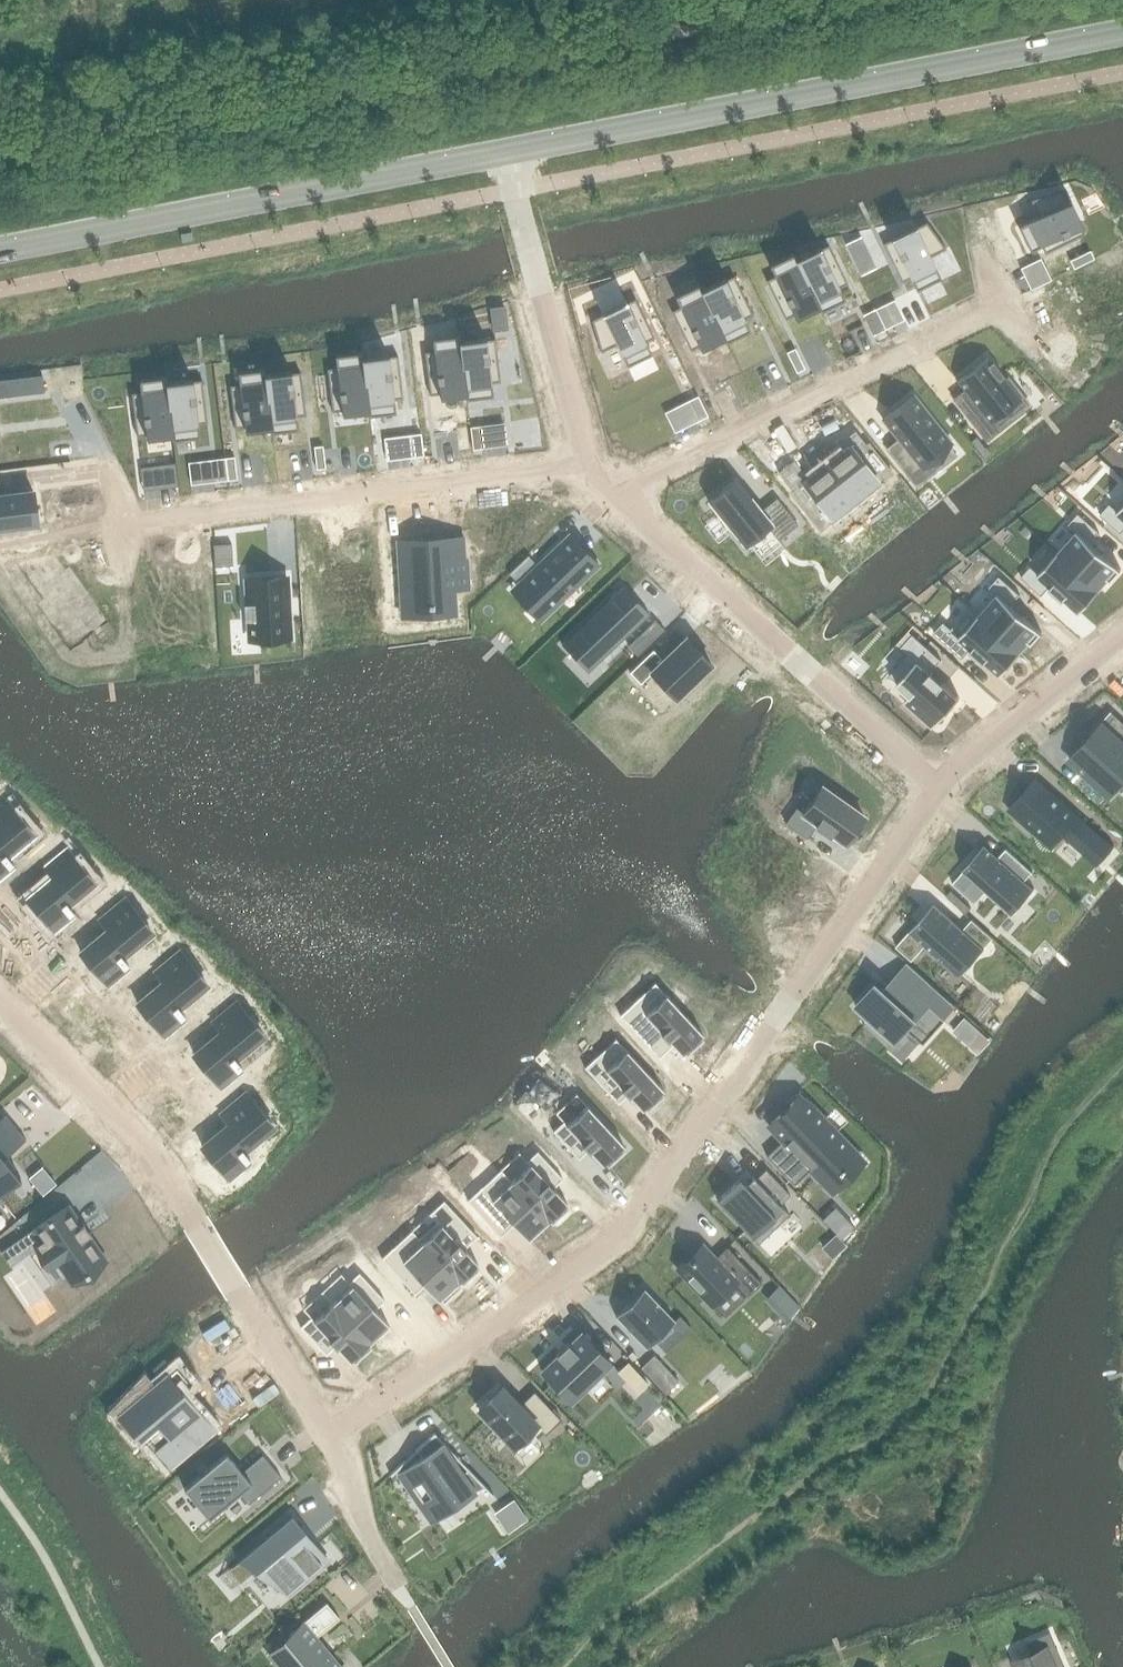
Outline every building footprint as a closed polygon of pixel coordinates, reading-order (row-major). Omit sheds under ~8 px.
[(1038,215),(1017,226),(1029,250),(1040,245),(1045,253),(1084,234),(1079,226),(1082,225),(1070,200),(1067,201),(1062,190),(1030,200),(1038,215)] [(891,239),(882,244),(902,282),(910,278),(915,289),(940,277),(930,257),(946,249),(926,222),(916,227),(914,225),(889,237),(891,239)] [(797,260),(795,261),(806,285),(809,284),(819,305),(817,306),(820,311),(844,299),(839,288),(847,284),(829,245),(820,249),(819,246),(796,258),(797,260)] [(1089,250),(1069,260),(1074,268),(1093,259),(1089,250)] [(774,276),(766,280),(785,319),(793,315),(794,318),(817,306),(819,305),(809,284),(806,285),(795,261),(797,260),(796,258),(794,253),(769,265),(774,276)] [(703,291),(700,292),(712,316),(714,315),(725,336),(723,337),(725,342),(750,330),(744,319),(753,315),(734,276),(725,280),(724,277),(701,289),(703,291)] [(680,308),(671,312),(690,350),(699,346),(700,349),(723,337),(725,336),(714,315),(712,316),(700,292),(703,291),(701,289),(699,284),(674,296),(680,308)] [(602,316),(592,321),(601,352),(617,344),(627,365),(651,353),(646,343),(654,338),(636,300),(627,304),(626,301),(601,313),(602,316)] [(883,305),(875,309),(885,329),(893,325),(883,305)] [(875,309),(863,315),(873,335),(885,329),(875,309)] [(434,351),(424,352),(430,395),(464,391),(466,391),(463,365),(461,365),(458,343),(460,343),(460,340),(459,335),(432,339),(434,351)] [(460,343),(458,343),(461,365),(463,365),(466,391),(464,391),(465,399),(493,395),(491,383),(500,382),(495,339),(485,340),(485,337),(460,340),(460,343)] [(795,348),(786,352),(796,373),(805,368),(795,348)] [(336,368),(327,369),(332,412),(342,411),(342,413),(367,410),(367,407),(369,407),(366,381),(363,382),(360,360),(363,360),(363,357),(362,352),(335,355),(336,368)] [(363,360),(360,360),(363,382),(366,381),(369,407),(367,407),(367,410),(368,415),(395,412),(394,400),(403,398),(397,355),(388,357),(388,354),(363,357),(363,360)] [(987,355),(956,381),(964,390),(975,404),(981,411),(971,419),(987,439),(989,441),(992,438),(1001,431),(994,422),(1022,399),(1006,378),(987,355)] [(239,384),(230,386),(235,428),(244,427),(245,430),(270,427),(269,424),(272,424),(268,398),(266,398),(264,377),(266,377),(265,374),(265,369),(237,372),(239,384)] [(266,377),(264,377),(266,398),(268,398),(272,424),(269,424),(270,427),(270,432),(298,429),(296,416),(306,415),(300,372),(291,373),(290,371),(265,374),(266,377)] [(0,380),(0,396),(44,391),(42,375),(0,380)] [(140,393),(131,394),(136,436),(146,435),(146,438),(171,435),(171,432),(173,432),(170,406),(168,406),(165,385),(167,384),(167,382),(166,377),(139,380),(140,393)] [(167,384),(165,385),(168,406),(170,406),(173,432),(171,432),(171,435),(172,440),(199,437),(198,424),(207,423),(202,380),(192,381),(192,379),(167,382),(167,384)] [(708,391),(698,396),(707,416),(718,411),(708,391)] [(914,394),(883,419),(899,439),(887,449),(918,487),(943,468),(935,458),(950,446),(954,443),(914,394)] [(698,396),(689,400),(699,420),(707,416),(698,396)] [(470,426),(472,447),(473,446),(481,445),(479,425),(478,425),(470,426)] [(415,457),(424,456),(421,433),(412,434),(415,457)] [(861,436),(841,450),(857,473),(877,460),(861,436)] [(811,443),(806,447),(816,463),(814,464),(832,491),(857,473),(841,450),(824,462),(811,443)] [(314,447),(316,466),(325,465),(323,445),(314,447)] [(985,448),(979,452),(984,459),(992,453),(987,447),(985,448)] [(226,458),(225,458),(227,478),(229,478),(238,477),(236,457),(226,458)] [(219,479),(227,478),(225,458),(217,459),(219,479)] [(175,463),(153,466),(156,489),(178,487),(175,463)] [(736,478),(708,501),(745,546),(769,527),(780,541),(798,526),(778,500),(763,511),(736,478)] [(37,524),(33,491),(1,495),(0,490),(0,529),(37,524)] [(1100,515),(1121,533),(1122,531),(1122,505),(1118,511),(1110,504),(1100,515)] [(1076,531),(1056,554),(1098,591),(1109,579),(1111,581),(1121,570),(1104,554),(1105,553),(1091,541),(1099,532),(1078,513),(1069,524),(1076,531)] [(570,533),(509,591),(539,623),(600,564),(570,533)] [(413,548),(398,549),(400,593),(415,592),(416,605),(429,605),(429,607),(433,607),(433,604),(445,604),(445,590),(468,589),(467,559),(443,560),(442,542),(413,544),(413,548)] [(234,567),(232,544),(215,545),(216,568),(234,567)] [(1031,567),(1021,577),(1042,596),(1050,587),(1064,599),(1065,599),(1080,612),(1098,591),(1056,554),(1039,573),(1031,567)] [(534,562),(528,555),(509,573),(515,580),(534,562)] [(55,593),(38,605),(54,629),(72,617),(95,649),(117,634),(69,567),(47,582),(55,593)] [(491,568),(483,576),(491,584),(499,576),(491,568)] [(248,604),(244,604),(245,620),(259,619),(260,640),(290,638),(286,576),(246,579),(248,604)] [(997,594),(979,614),(1021,652),(1030,642),(1032,644),(1042,632),(1025,617),(1026,616),(1012,604),(1020,595),(999,576),(990,587),(997,594)] [(623,586),(561,644),(577,661),(590,649),(601,660),(649,614),(638,602),(636,604),(622,589),(624,588),(623,586)] [(944,623),(934,633),(963,659),(971,650),(984,662),(985,661),(1001,675),(1021,652),(979,614),(971,607),(951,629),(944,623)] [(909,654),(890,676),(911,695),(903,704),(932,729),(960,698),(945,684),(945,683),(944,682),(942,683),(932,674),(933,673),(932,671),(942,660),(913,634),(901,647),(909,654)] [(648,645),(639,635),(628,646),(637,655),(648,645)] [(652,649),(629,672),(640,684),(651,673),(675,698),(711,664),(684,637),(662,659),(652,649)] [(1070,760),(1110,795),(1122,780),(1122,722),(1116,716),(1096,738),(1092,735),(1070,760)] [(1039,779),(1011,811),(1053,848),(1064,836),(1098,866),(1115,847),(1039,779)] [(796,807),(785,823),(807,839),(816,826),(828,834),(830,833),(844,843),(864,816),(822,786),(803,812),(796,807)] [(13,868),(10,864),(13,862),(8,856),(34,834),(6,800),(0,805),(0,879),(13,868)] [(964,870),(952,883),(974,903),(984,893),(1010,916),(1035,889),(1026,881),(1033,873),(1007,849),(999,857),(985,845),(963,868),(964,870)] [(54,876),(28,898),(55,931),(73,916),(70,913),(73,910),(68,904),(94,882),(66,848),(45,866),(54,876)] [(951,890),(946,896),(948,897),(966,913),(971,908),(951,890)] [(108,929),(81,952),(108,985),(128,969),(124,965),(128,962),(123,957),(152,932),(124,898),(99,919),(108,929)] [(924,915),(896,947),(912,961),(925,946),(946,965),(957,953),(970,965),(994,939),(972,919),(963,929),(956,923),(946,934),(924,915)] [(163,981),(137,1003),(165,1036),(184,1020),(181,1016),(184,1014),(179,1007),(207,985),(179,950),(155,970),(163,981)] [(655,982),(619,1015),(659,1058),(673,1045),(681,1054),(683,1051),(687,1055),(704,1040),(700,1036),(702,1034),(655,982)] [(870,990),(852,1011),(866,1024),(893,1048),(907,1034),(918,1045),(922,1048),(945,1023),(903,986),(892,998),(884,990),(878,997),(877,996),(870,990)] [(221,1031),(194,1054),(221,1087),(241,1071),(238,1067),(241,1065),(236,1059),(264,1036),(236,1002),(213,1021),(221,1031)] [(964,1020),(952,1033),(954,1035),(956,1037),(968,1048),(980,1035),(968,1024),(966,1022),(964,1020)] [(616,1038),(584,1067),(618,1103),(628,1094),(641,1109),(644,1107),(647,1111),(664,1095),(661,1092),(663,1090),(616,1038)] [(229,1123),(202,1146),(229,1179),(249,1163),(246,1159),(249,1157),(244,1151),(274,1126),(246,1092),(221,1113),(229,1123)] [(783,1140),(766,1156),(794,1185),(810,1169),(823,1183),(837,1170),(839,1172),(843,1167),(842,1166),(855,1152),(800,1095),(769,1126),(783,1140)] [(564,1121),(553,1131),(578,1159),(588,1150),(602,1165),(605,1162),(608,1166),(625,1151),(621,1147),(624,1145),(587,1105),(567,1124),(564,1121)] [(0,1116),(0,1194),(21,1177),(5,1156),(26,1139),(4,1112),(0,1116)] [(529,1165),(511,1181),(548,1220),(549,1220),(552,1224),(569,1208),(565,1204),(567,1203),(553,1188),(563,1179),(537,1151),(526,1161),(529,1165)] [(42,1167),(29,1178),(43,1195),(56,1184),(42,1167)] [(501,1169),(467,1200),(500,1236),(514,1224),(528,1239),(548,1220),(511,1181),(501,1169)] [(739,1178),(716,1199),(758,1244),(789,1214),(779,1205),(790,1195),(765,1169),(755,1179),(753,1176),(751,1178),(754,1181),(748,1187),(739,1178)] [(436,1221),(418,1238),(459,1281),(463,1284),(479,1269),(476,1265),(478,1264),(464,1248),(477,1236),(443,1200),(429,1214),(436,1221)] [(67,1205),(34,1228),(43,1242),(67,1276),(68,1277),(73,1285),(106,1262),(67,1205)] [(411,1230),(381,1258),(415,1294),(425,1285),(439,1300),(440,1298),(444,1302),(460,1287),(457,1283),(459,1281),(418,1238),(411,1230)] [(823,1247),(833,1257),(847,1244),(836,1234),(823,1247)] [(701,1245),(677,1267),(678,1268),(705,1296),(713,1305),(735,1284),(747,1297),(762,1283),(727,1246),(714,1258),(701,1245)] [(351,1286),(331,1304),(368,1344),(389,1325),(375,1309),(385,1300),(359,1272),(348,1283),(351,1286)] [(644,1288),(615,1316),(646,1348),(675,1320),(644,1288)] [(311,1316),(300,1327),(326,1355),(335,1345),(349,1361),(351,1359),(355,1363),(371,1347),(368,1344),(331,1304),(314,1320),(311,1316)] [(558,1354),(541,1370),(571,1400),(611,1362),(582,1331),(569,1343),(567,1342),(556,1353),(558,1354)] [(679,1382),(655,1357),(643,1369),(666,1394),(679,1382)] [(628,1363),(618,1372),(638,1393),(648,1383),(628,1363)] [(174,1365),(116,1414),(131,1432),(137,1426),(172,1467),(209,1436),(191,1414),(196,1410),(179,1389),(188,1381),(174,1365)] [(502,1386),(478,1409),(518,1450),(540,1429),(545,1434),(561,1419),(540,1397),(525,1411),(502,1386)] [(434,1432),(390,1474),(391,1475),(418,1451),(425,1461),(406,1474),(433,1514),(452,1501),(456,1506),(484,1487),(493,1496),(494,1495),(467,1467),(466,1468),(467,1469),(463,1472),(453,1458),(455,1456),(456,1458),(457,1456),(434,1432)] [(226,1452),(183,1488),(209,1518),(239,1492),(248,1503),(281,1476),(263,1454),(242,1471),(226,1452)] [(292,1515),(237,1560),(238,1561),(248,1554),(273,1584),(278,1579),(289,1593),(328,1561),(303,1531),(304,1530),(292,1517),(293,1516),(292,1515)] [(274,1656),(283,1666),(340,1666),(315,1638),(339,1617),(338,1616),(335,1619),(324,1606),(327,1603),(326,1602),(284,1637),(289,1643),(274,1656)] [(1017,1660),(1019,1666),(1052,1666),(1044,1649),(1033,1654),(1031,1649),(1026,1651),(1028,1656),(1017,1660)]
